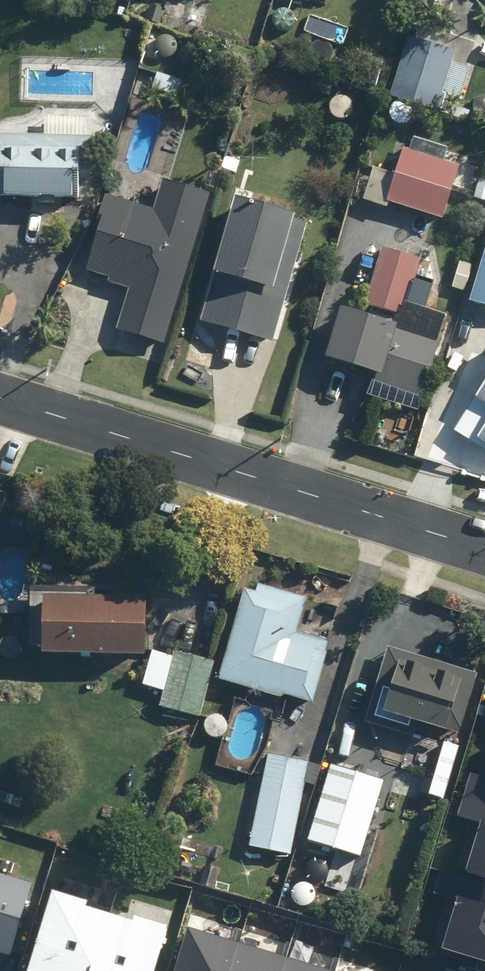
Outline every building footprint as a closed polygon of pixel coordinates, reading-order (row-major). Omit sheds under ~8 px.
[(311,0),(284,0),(284,1),(308,9),(311,0)] [(151,9),(143,24),(158,31),(165,16),(151,9)] [(442,101),(454,57),(407,43),(389,103),(442,119),(448,102),(442,101)] [(140,76),(132,100),(147,104),(154,80),(140,76)] [(453,123),(467,128),(470,117),(456,113),(453,123)] [(0,143),(0,181),(10,181),(9,191),(14,191),(14,213),(80,213),(82,192),(88,192),(89,182),(97,182),(97,144),(0,143)] [(458,175),(404,158),(396,184),(373,176),(363,207),(386,214),(387,210),(441,227),(458,175)] [(474,204),(484,207),(484,186),(479,185),(474,204)] [(163,350),(210,200),(163,186),(153,218),(105,203),(92,245),(96,245),(86,278),(108,286),(108,288),(129,296),(116,336),(163,350)] [(272,349),(306,230),(234,209),(199,327),(272,349)] [(404,323),(420,267),(381,256),(365,312),(404,323)] [(471,310),(484,314),(484,260),(471,310)] [(421,406),(439,350),(396,336),(396,340),(340,321),(324,371),(374,387),(373,390),(421,406)] [(475,411),(484,417),(484,395),(475,411)] [(456,437),(484,455),(484,426),(469,416),(456,437)] [(301,593),(251,578),(249,585),(240,582),(213,673),(275,692),(276,689),(307,698),(325,638),(322,637),(325,627),(303,620),(300,629),(292,626),(301,593)] [(135,589),(32,587),(30,644),(134,646),(135,589)] [(454,727),(472,670),(383,642),(360,716),(404,729),(408,713),(454,727)] [(197,711),(209,658),(169,649),(169,652),(146,647),(139,681),(160,685),(156,702),(197,711)] [(263,751),(245,842),(286,851),(305,760),(263,751)] [(325,762),(303,835),(354,850),(376,777),(325,762)] [(451,812),(480,820),(466,867),(484,873),(484,771),(465,765),(451,812)] [(442,946),(484,959),(484,899),(478,897),(484,879),(444,867),(438,887),(458,893),(442,946)] [(0,876),(0,945),(8,948),(28,884),(0,876)] [(26,970),(153,970),(168,925),(54,888),(26,970)] [(179,970),(334,970),(193,927),(179,970)]
